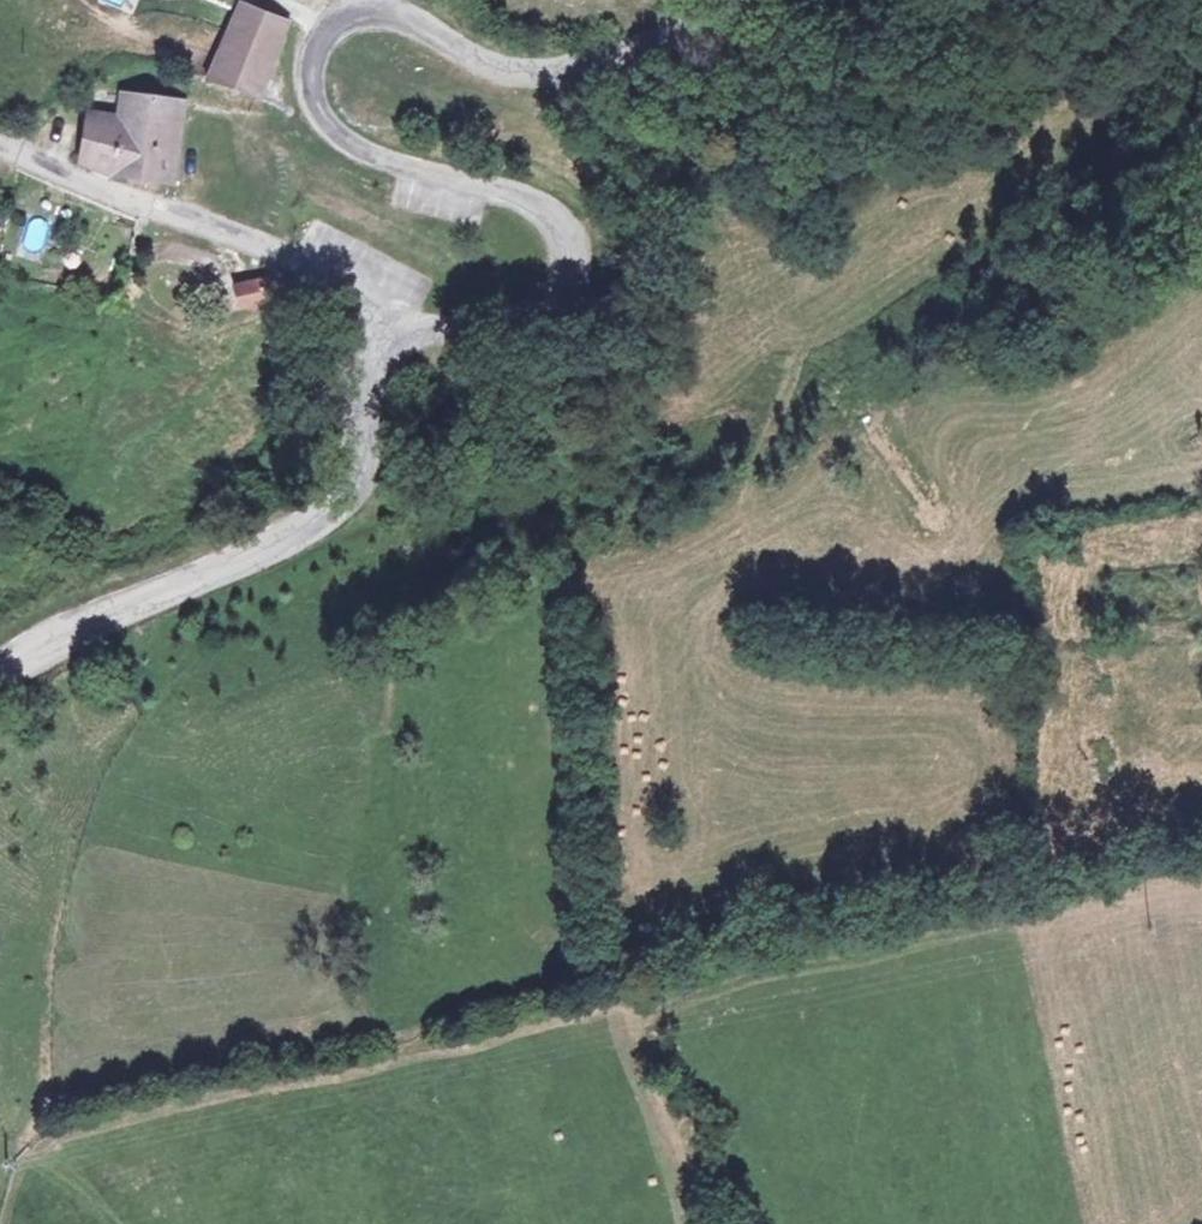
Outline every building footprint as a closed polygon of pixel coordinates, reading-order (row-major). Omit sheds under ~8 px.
[(135,0),(98,0),(97,2),(131,12),(135,0)] [(191,94),(240,108),(273,39),(222,19),(191,94)] [(86,113),(74,169),(171,192),(181,105),(117,94),(112,116),(86,113)] [(231,301),(234,315),(272,307),(269,293),(231,301)]
